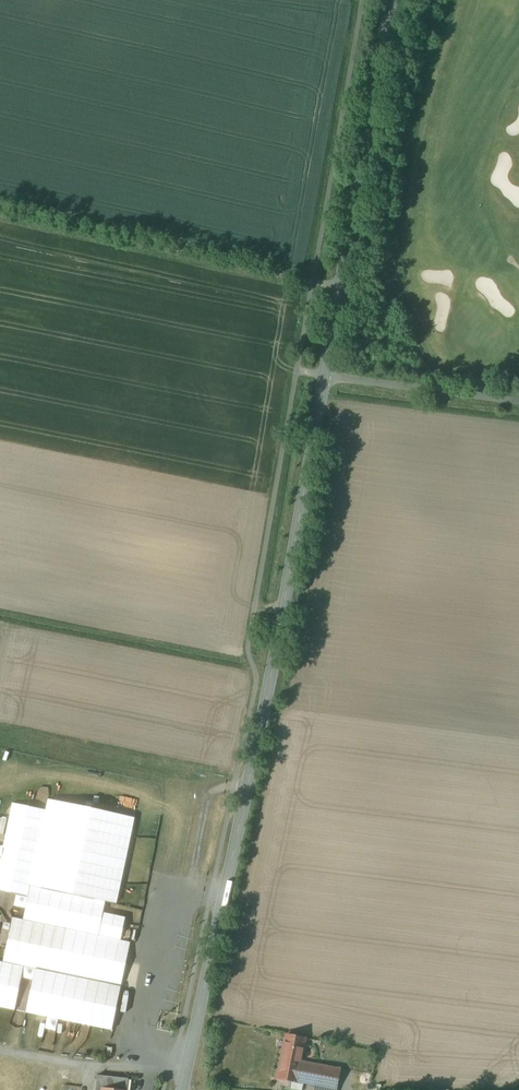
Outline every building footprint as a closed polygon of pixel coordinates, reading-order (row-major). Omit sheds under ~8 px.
[(305,1038),(286,1035),(281,1063),(300,1066),(301,1061),(305,1038)] [(341,1069),(301,1061),(300,1066),(297,1081),(297,1082),(337,1089),(341,1069)] [(300,1066),(281,1063),(278,1078),(297,1081),(300,1066)] [(98,1075),(96,1089),(127,1089),(128,1079),(98,1075)]
